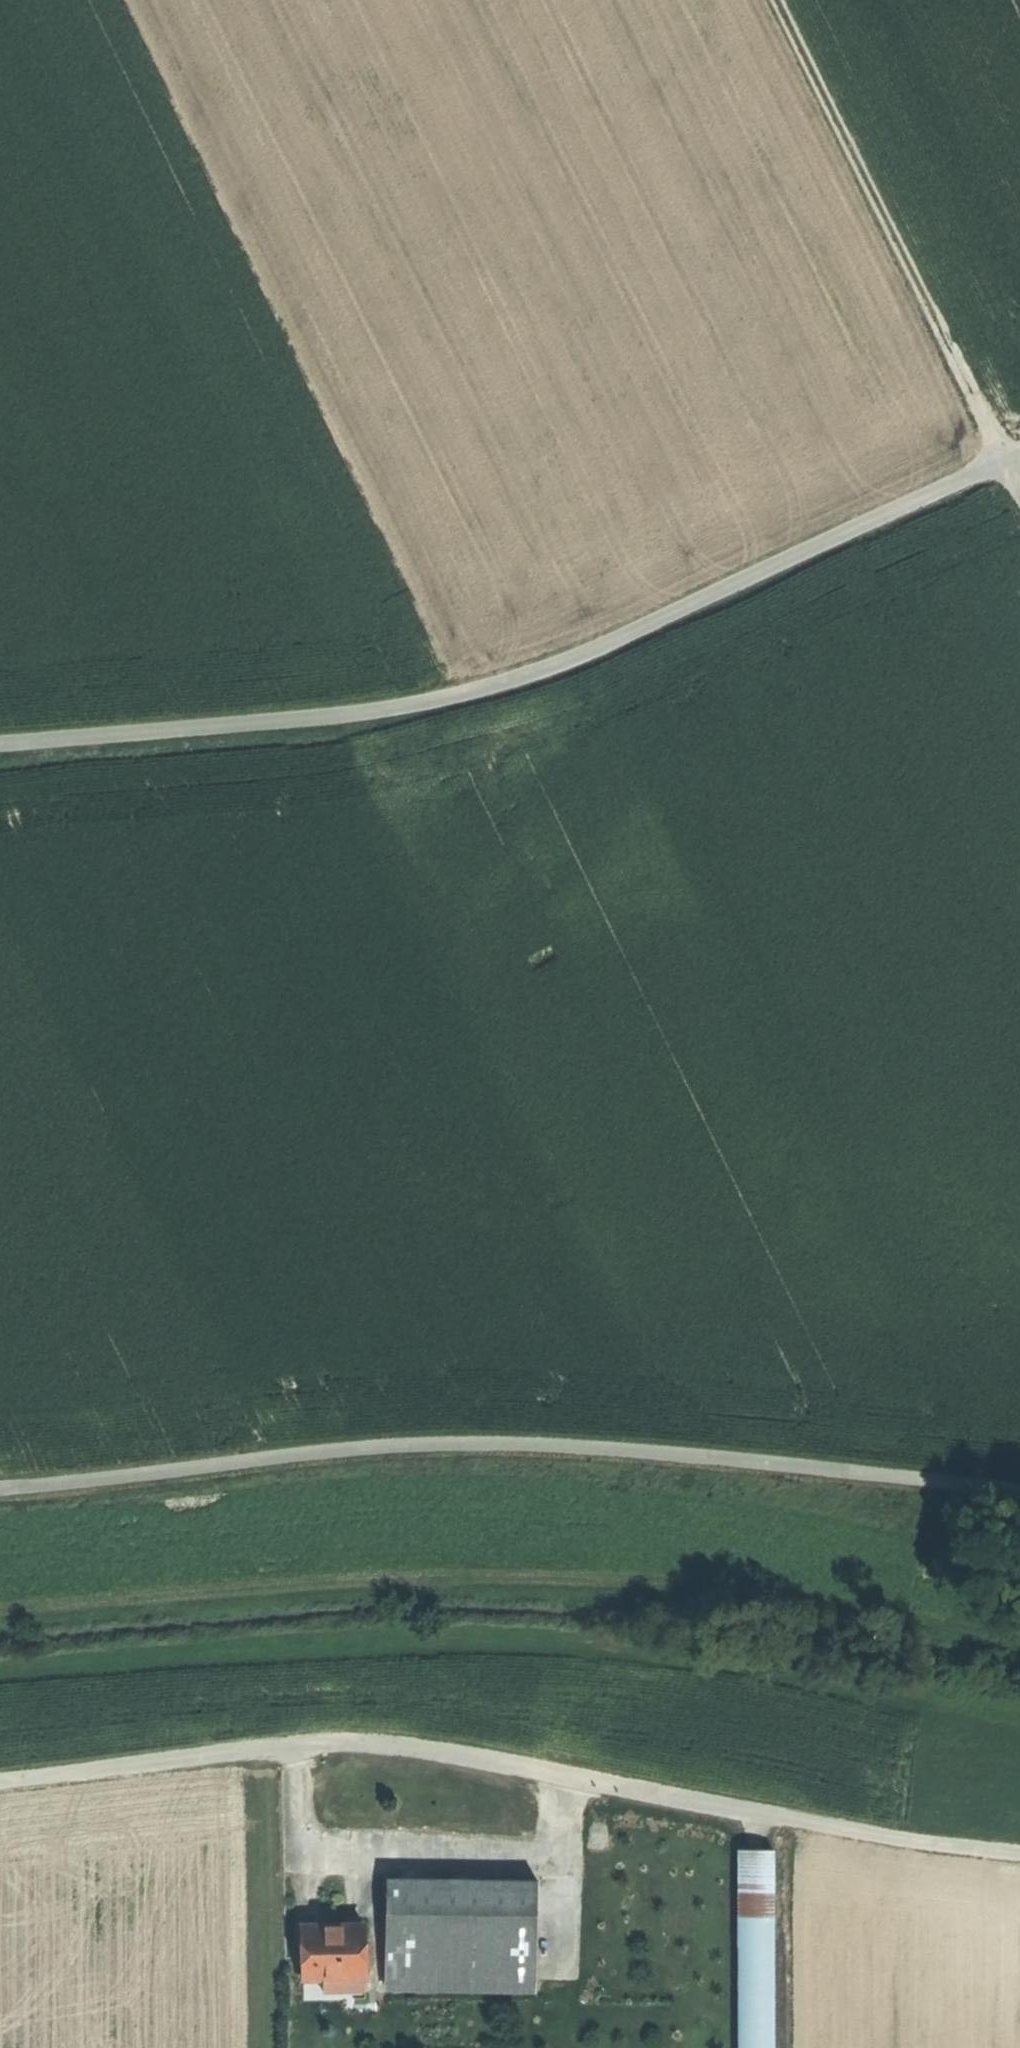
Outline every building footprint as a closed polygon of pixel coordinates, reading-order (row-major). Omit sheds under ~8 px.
[(772,1846),(734,1847),(738,2047),(777,2047),(772,1846)] [(384,1885),(381,1983),(532,1987),(534,1889),(384,1885)] [(369,1992),(366,1927),(301,1930),(304,1984),(325,1983),(326,1994),(369,1992)]
